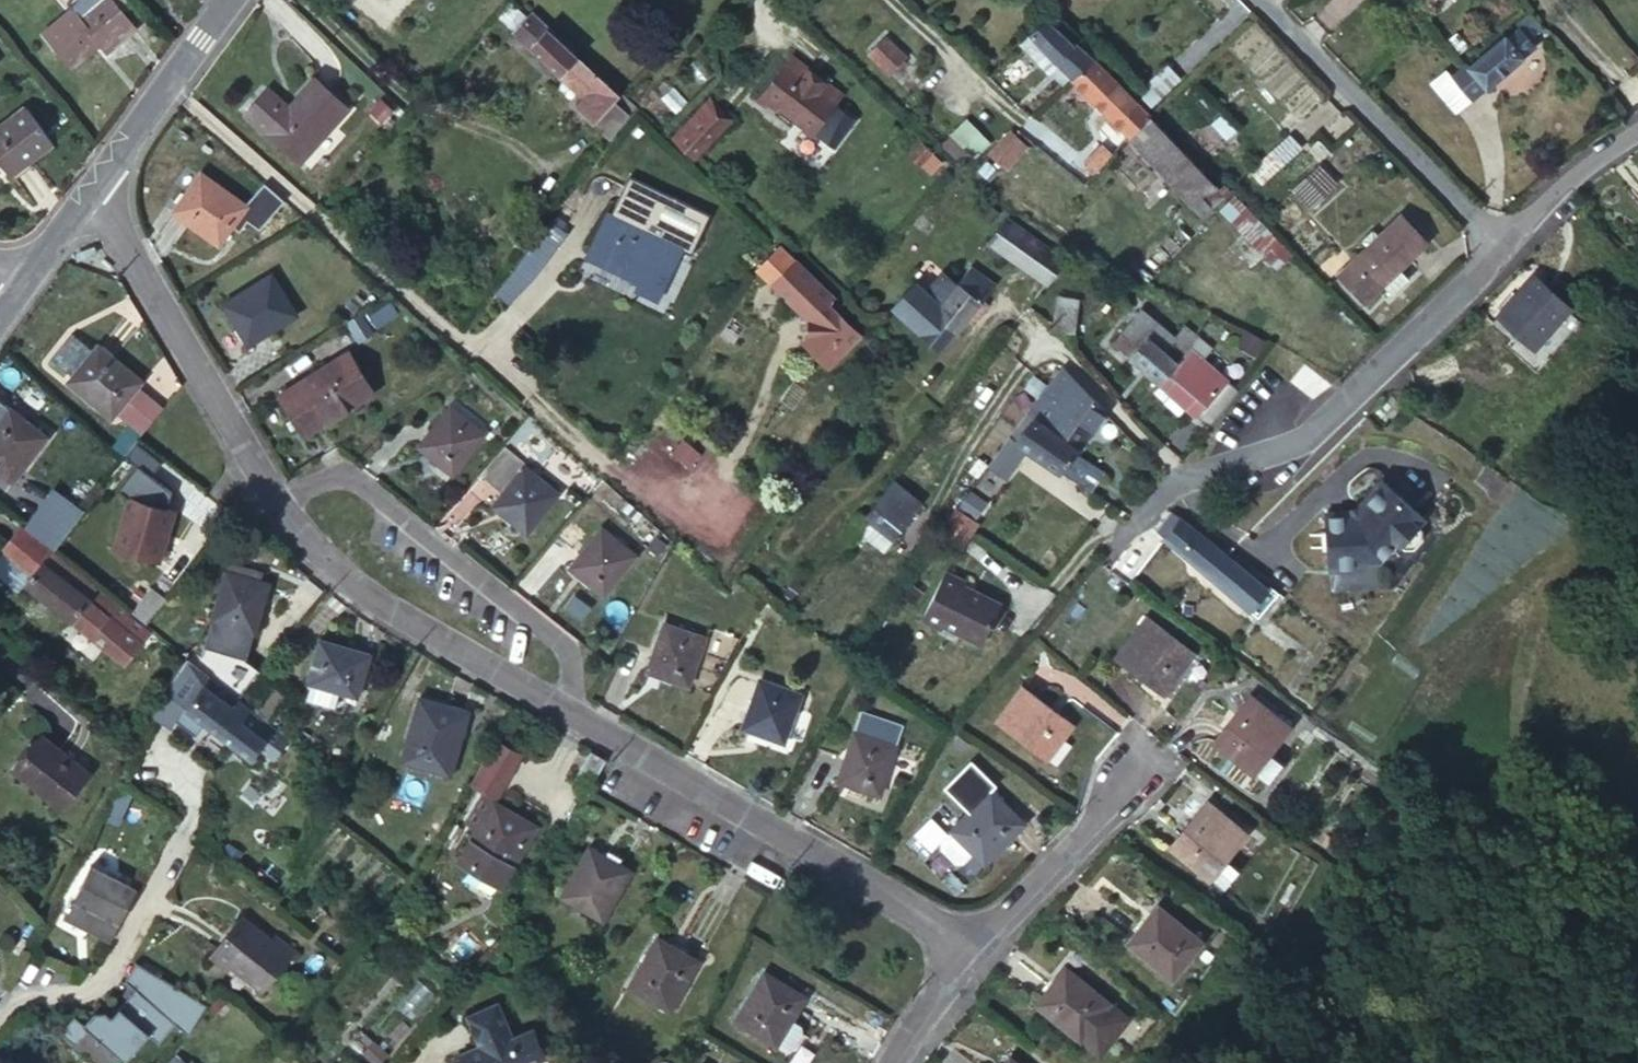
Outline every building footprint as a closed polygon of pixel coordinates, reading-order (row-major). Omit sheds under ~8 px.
[(42,33),(72,68),(100,44),(107,51),(136,27),(123,14),(134,5),(130,0),(95,0),(77,15),(71,9),(42,33)] [(610,139),(637,105),(621,90),(619,93),(547,28),(549,25),(522,0),(511,0),(496,17),(560,75),(562,73),(567,67),(592,89),(587,94),(575,107),(580,112),(579,117),(589,127),(595,126),(610,139)] [(1045,54),(1069,78),(1091,61),(1086,55),(1044,17),(1016,44),(1035,64),(1045,54)] [(1464,64),(1458,69),(1453,73),(1471,95),(1472,96),(1532,46),(1517,27),(1505,38),(1504,35),(1466,66),(1464,64)] [(1455,32),(1446,39),(1458,54),(1467,46),(1455,32)] [(787,55),(780,64),(796,75),(803,67),(787,55)] [(903,57),(888,75),(911,94),(926,76),(903,57)] [(1091,61),(1069,78),(1076,86),(1114,124),(1125,137),(1147,117),(1139,108),(1119,89),(1091,61)] [(780,64),(753,98),(761,105),(763,102),(772,109),(770,112),(787,126),(792,120),(800,126),(798,129),(808,136),(840,94),(803,67),(796,75),(780,64)] [(1456,107),(1471,95),(1453,73),(1448,66),(1433,78),(1456,107)] [(562,73),(587,94),(592,89),(567,67),(562,73)] [(1162,98),(1182,80),(1170,67),(1150,85),(1162,98)] [(268,89),(245,114),(301,164),(347,109),(312,79),(288,106),(268,89)] [(703,146),(729,119),(709,100),(682,127),(703,146)] [(0,127),(0,159),(11,173),(52,142),(26,107),(0,127)] [(1147,117),(1125,137),(1199,218),(1229,192),(1222,184),(1216,189),(1194,166),(1147,117)] [(964,118),(947,135),(961,147),(977,131),(964,118)] [(703,146),(682,127),(671,138),(691,158),(703,146)] [(1006,130),(986,150),(1004,167),(1023,147),(1006,130)] [(961,147),(947,135),(939,143),(962,167),(988,142),(977,131),(961,147)] [(1268,151),(1247,170),(1259,183),(1299,147),(1286,135),(1269,151),(1268,151)] [(920,142),(906,157),(917,167),(931,152),(920,142)] [(1086,162),(1095,168),(1109,153),(1100,145),(1086,162)] [(1335,182),(1317,165),(1292,189),(1310,206),(1335,182)] [(200,173),(172,212),(218,245),(247,206),(200,173)] [(604,214),(584,256),(637,281),(632,291),(654,301),(679,249),(690,254),(709,214),(628,176),(608,215),(604,214)] [(1308,273),(1291,256),(1232,195),(1217,209),(1239,232),(1293,287),(1308,273)] [(1398,215),(1337,275),(1362,301),(1381,284),(1391,295),(1408,279),(1397,267),(1425,241),(1398,215)] [(1000,251),(1045,282),(1062,260),(1003,219),(987,242),(1000,251)] [(560,236),(546,225),(526,252),(540,262),(560,236)] [(1164,241),(1138,267),(1149,277),(1175,251),(1164,241)] [(995,259),(1000,251),(987,242),(981,249),(995,259)] [(842,309),(778,244),(754,268),(817,329),(817,348),(812,353),(837,378),(869,346),(837,314),(842,309)] [(93,245),(73,252),(77,260),(96,253),(93,245)] [(913,281),(890,305),(939,349),(967,315),(971,319),(973,319),(985,304),(985,302),(980,298),(993,284),(967,263),(953,281),(940,269),(923,290),(913,281)] [(270,274),(221,303),(247,346),(296,316),(270,274)] [(1495,314),(1532,348),(1568,306),(1531,274),(1495,314)] [(1054,295),(1049,330),(1072,333),(1077,298),(1054,295)] [(1165,295),(1161,307),(1182,315),(1186,304),(1165,295)] [(1108,343),(1155,382),(1186,346),(1195,336),(1183,325),(1174,335),(1139,306),(1108,343)] [(1186,346),(1217,372),(1229,358),(1198,332),(1195,336),(1186,346)] [(1242,333),(1236,343),(1254,353),(1261,341),(1242,333)] [(97,345),(66,381),(110,417),(141,380),(97,345)] [(1204,425),(1234,387),(1217,372),(1186,346),(1155,382),(1167,392),(1159,402),(1172,414),(1180,404),(1204,425)] [(348,352),(277,394),(304,436),(374,392),(348,352)] [(1060,369),(1059,370),(1041,392),(1026,412),(1031,416),(1051,429),(1079,447),(1103,412),(1080,390),(1060,369)] [(480,431),(461,417),(448,406),(415,445),(450,473),(482,433),(480,431)] [(11,482),(46,436),(8,408),(0,418),(0,473),(11,482)] [(468,409),(461,417),(480,431),(487,424),(468,409)] [(1079,447),(1051,429),(1031,416),(1014,441),(1061,473),(1072,457),(1079,447)] [(1002,454),(980,486),(994,495),(1016,462),(1002,454)] [(1061,473),(1089,491),(1100,475),(1072,457),(1061,473)] [(522,465),(489,505),(523,532),(557,492),(522,465)] [(891,480),(863,517),(891,538),(919,501),(891,480)] [(129,497),(114,548),(156,560),(172,509),(153,504),(156,493),(140,489),(137,499),(129,497)] [(1325,503),(1334,573),(1423,562),(1415,492),(1325,503)] [(970,495),(943,525),(965,545),(981,527),(969,516),(980,504),(970,495)] [(1276,591),(1178,517),(1162,536),(1257,616),(1276,591)] [(600,526),(567,566),(601,594),(635,554),(600,526)] [(0,549),(30,573),(23,582),(124,662),(140,641),(106,614),(115,604),(18,527),(0,549)] [(243,660),(245,654),(268,582),(261,580),(264,572),(228,561),(210,619),(201,648),(241,659),(243,660)] [(944,570),(921,617),(939,627),(942,620),(957,628),(959,632),(976,641),(980,640),(999,603),(961,583),(963,580),(944,570)] [(128,612),(144,624),(164,598),(149,587),(128,612)] [(1143,616),(1115,651),(1145,674),(1141,678),(1160,693),(1191,653),(1143,616)] [(201,648),(210,619),(204,617),(195,645),(201,648)] [(662,622),(644,671),(685,685),(703,636),(662,622)] [(321,629),(318,640),(360,652),(363,642),(321,629)] [(360,652),(318,640),(306,682),(356,696),(368,655),(360,652)] [(1145,674),(1115,651),(1112,656),(1141,678),(1145,674)] [(224,685),(236,694),(260,665),(245,654),(243,660),(241,659),(232,669),(235,671),(224,685)] [(183,656),(163,689),(186,708),(208,726),(250,758),(267,737),(274,728),(248,707),(246,710),(206,677),(208,675),(183,656)] [(757,678),(739,727),(782,742),(800,694),(757,678)] [(275,682),(253,708),(267,720),(288,693),(275,682)] [(1020,686),(994,720),(1042,756),(1068,723),(1020,686)] [(1252,687),(1247,694),(1288,725),(1293,719),(1252,687)] [(186,708),(163,689),(146,721),(167,737),(177,723),(186,708)] [(1288,725),(1247,694),(1210,740),(1252,772),(1268,750),(1288,725)] [(417,698),(405,739),(455,753),(467,712),(417,698)] [(208,726),(186,708),(177,723),(195,736),(201,736),(208,726)] [(899,722),(857,709),(835,779),(876,793),(899,722)] [(288,739),(274,728),(267,737),(281,748),(288,739)] [(42,738),(15,771),(60,807),(88,773),(42,738)] [(520,755),(494,740),(476,771),(502,786),(520,755)] [(1268,750),(1252,772),(1264,782),(1280,759),(1268,750)] [(495,798),(502,786),(476,771),(469,782),(495,798)] [(988,787),(948,829),(948,830),(938,840),(938,848),(952,862),(960,861),(970,851),(982,863),(1023,822),(988,787)] [(475,828),(457,856),(502,882),(536,826),(482,793),(465,821),(475,828)] [(1207,878),(1224,858),(1246,833),(1205,800),(1182,828),(1185,830),(1169,849),(1207,878)] [(449,821),(439,839),(448,845),(458,827),(449,821)] [(587,846),(558,895),(600,920),(629,871),(587,846)] [(1236,867),(1224,858),(1207,878),(1219,888),(1236,867)] [(83,876),(62,917),(109,941),(130,900),(83,876)] [(1155,904),(1126,941),(1170,977),(1200,940),(1155,904)] [(240,917),(211,950),(229,965),(232,961),(263,986),(293,949),(276,935),(270,942),(255,931),(256,929),(240,917)] [(655,937),(626,986),(669,1010),(697,961),(655,937)] [(229,965),(211,950),(208,955),(225,969),(229,965)] [(232,961),(229,965),(260,990),(263,986),(232,961)] [(207,1006),(138,965),(127,984),(135,989),(115,1023),(100,1014),(78,1051),(97,1062),(139,1062),(166,1018),(191,1033),(207,1006)] [(1064,967),(1034,1004),(1077,1040),(1097,1056),(1127,1018),(1064,967)] [(732,1020),(774,1044),(790,1019),(803,996),(761,972),(732,1020)] [(455,1053),(458,1062),(456,1062),(522,1062),(538,1057),(525,1025),(506,1033),(491,999),(460,1011),(473,1042),(454,1050),(455,1053)] [(790,1019),(774,1044),(784,1050),(793,1049),(803,1033),(800,1025),(790,1019)] [(347,1039),(373,1062),(383,1062),(389,1057),(358,1028),(347,1039)] [(334,1058),(339,1062),(361,1062),(344,1048),(334,1058)] [(174,1053),(166,1062),(185,1062),(174,1053)] [(455,1053),(445,1057),(447,1062),(456,1062),(458,1062),(455,1053)]
